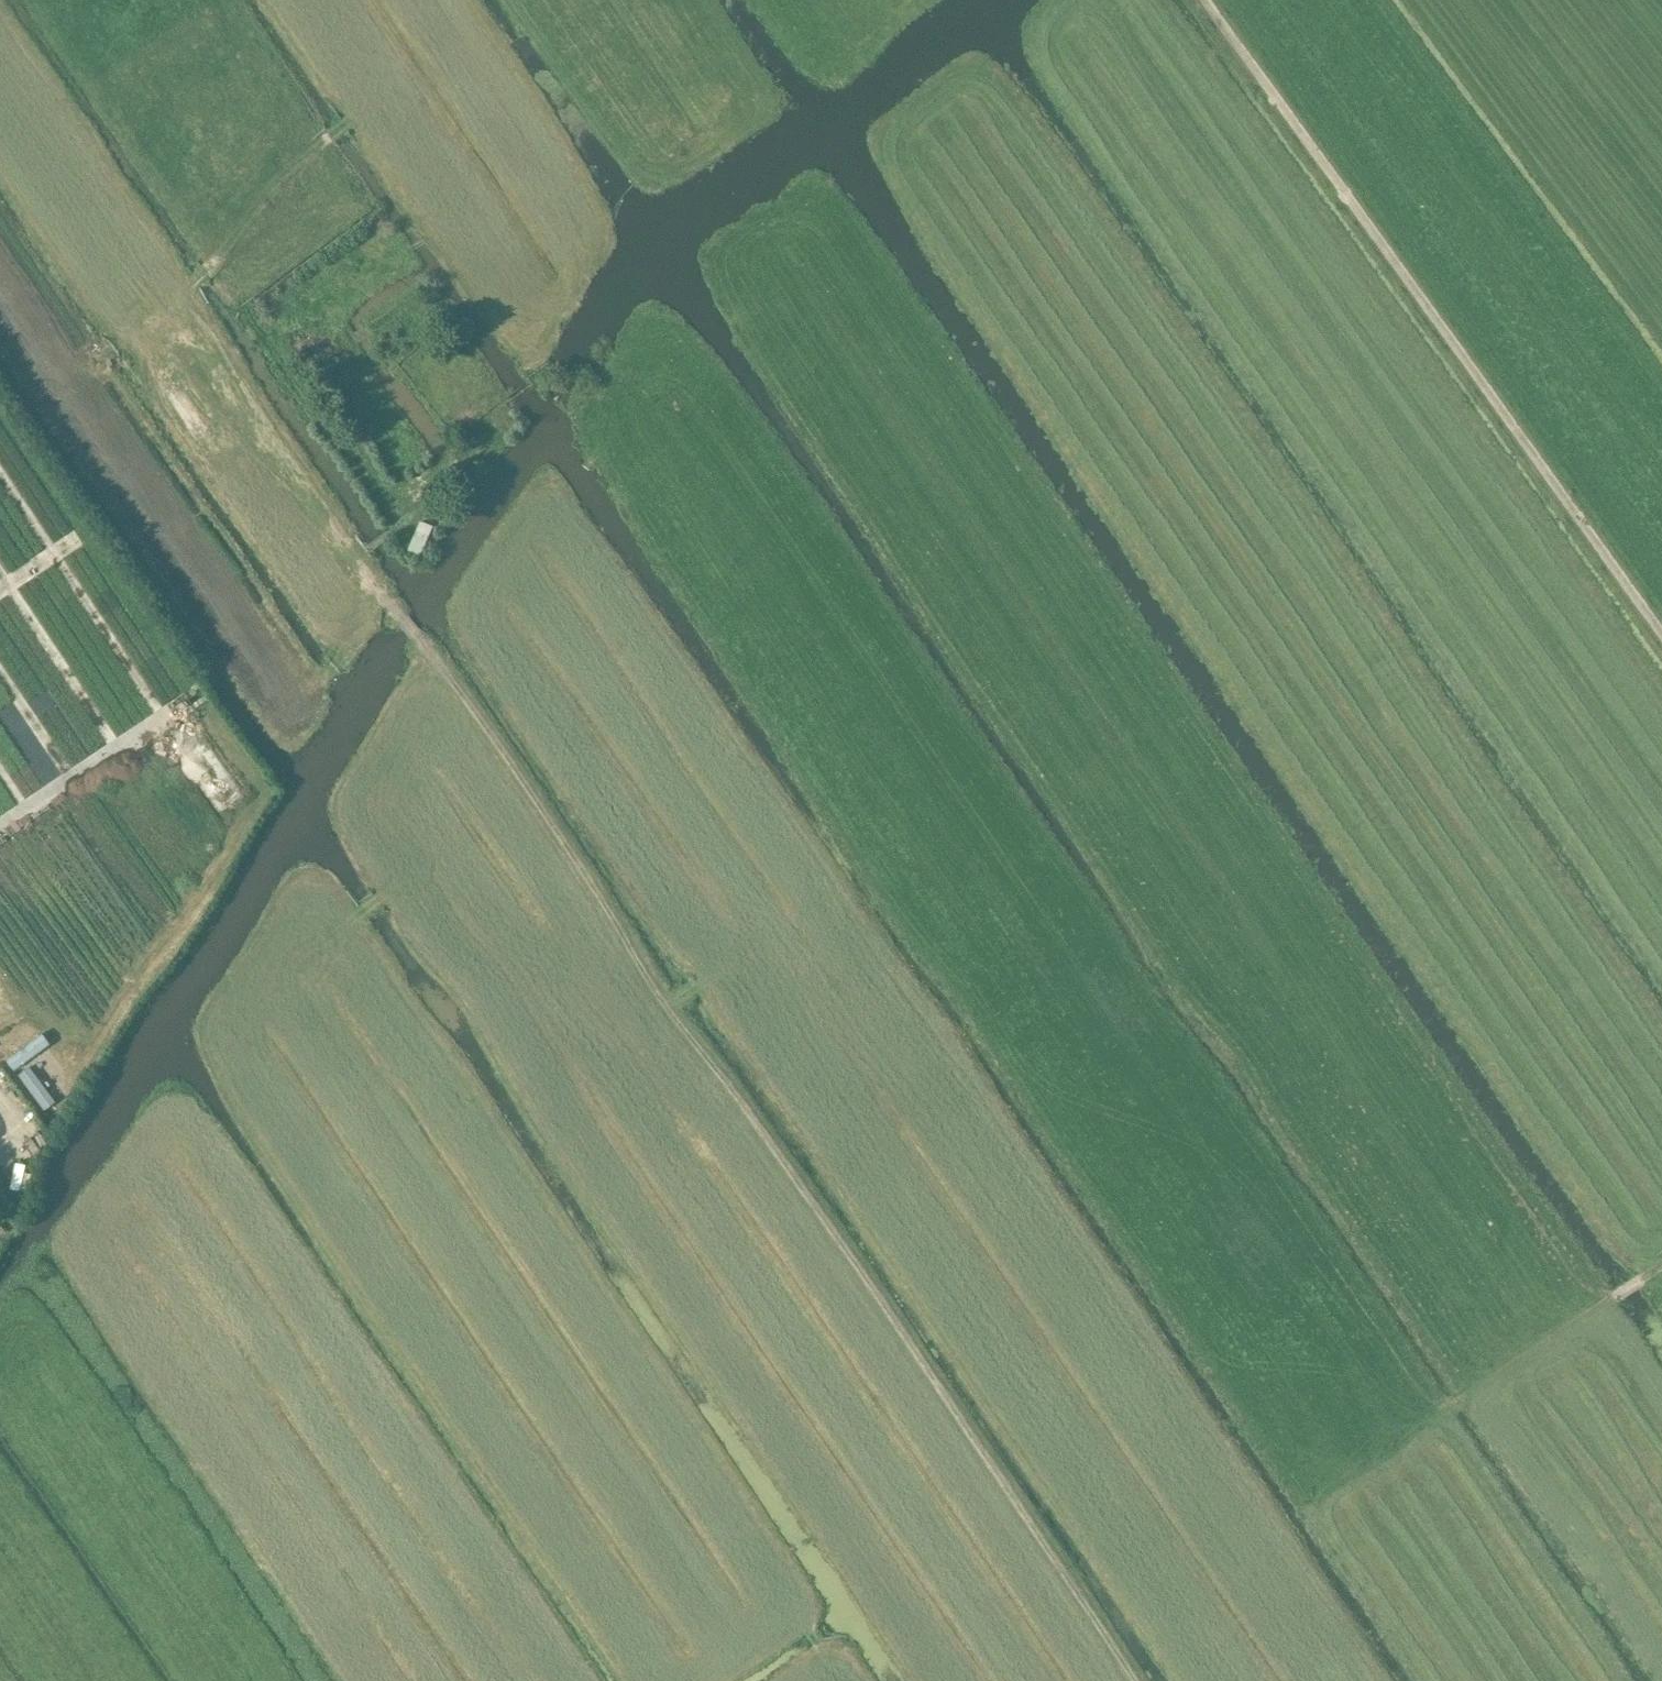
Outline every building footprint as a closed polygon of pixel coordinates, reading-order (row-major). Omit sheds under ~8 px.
[(74,989),(9,1041),(60,1105),(79,1090),(43,1046),(90,1009),(74,989)]
